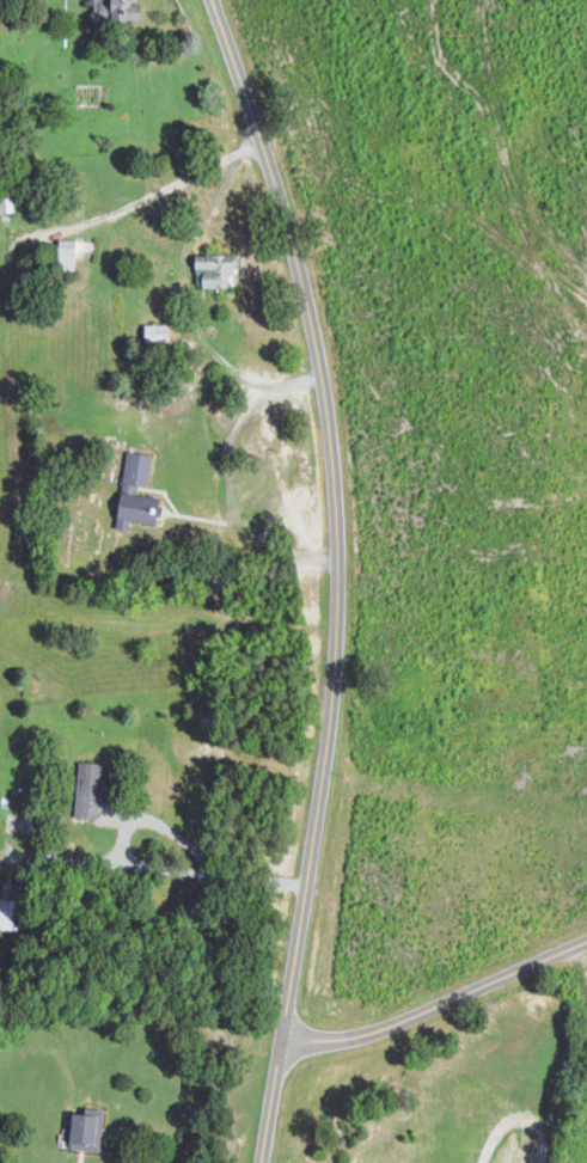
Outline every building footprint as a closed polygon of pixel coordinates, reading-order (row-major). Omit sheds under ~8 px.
[(101,24),(140,17),(138,0),(97,0),(101,24)] [(64,240),(64,266),(78,266),(78,256),(96,256),(96,239),(64,240)] [(240,273),(241,255),(201,255),(200,285),(232,286),(232,273),(240,273)] [(174,323),(145,324),(146,342),(174,341),(174,323)] [(156,454),(132,451),(120,528),(133,530),(134,520),(162,524),(165,506),(159,506),(161,496),(138,493),(139,484),(151,486),(156,454)] [(78,820),(104,821),(106,763),(81,762),(78,820)] [(105,1149),(107,1111),(75,1110),(75,1119),(66,1118),(64,1147),(105,1149)]
